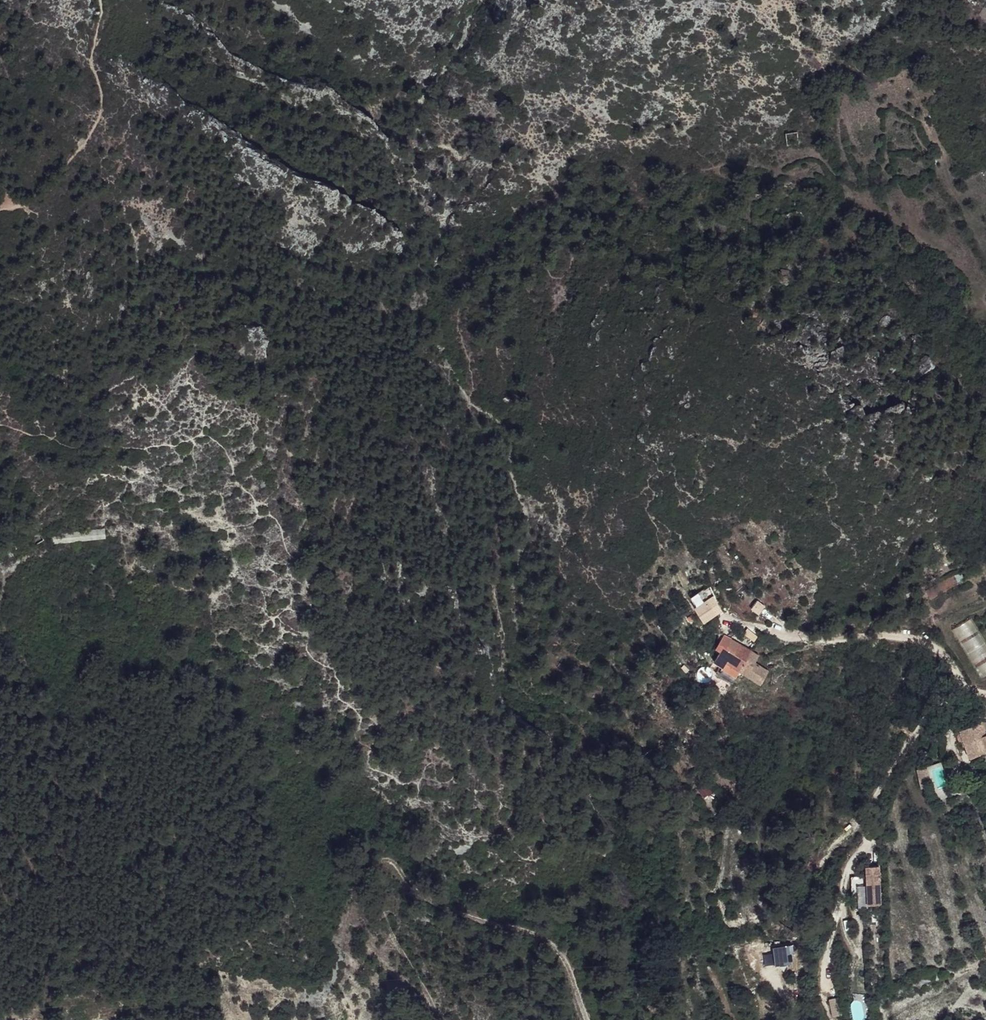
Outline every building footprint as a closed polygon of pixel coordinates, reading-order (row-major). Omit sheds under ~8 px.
[(954,576),(926,592),(930,599),(958,583),(954,576)] [(709,599),(695,609),(704,622),(718,612),(709,599)] [(740,671),(752,651),(725,635),(716,649),(720,652),(714,662),(737,676),(740,671)] [(759,655),(752,651),(740,671),(761,684),(768,671),(754,662),(759,655)] [(962,740),(965,746),(971,764),(980,761),(979,758),(978,759),(977,756),(985,752),(985,722),(980,721),(955,731),(958,741),(961,741),(962,740)] [(929,767),(917,770),(921,789),(933,786),(929,767)] [(697,787),(701,797),(710,794),(706,784),(697,787)] [(866,867),(868,905),(880,904),(879,866),(866,867)] [(861,876),(851,877),(852,909),(862,909),(861,876)] [(775,965),(791,964),(790,957),(797,956),(796,945),(773,947),(775,965)]
